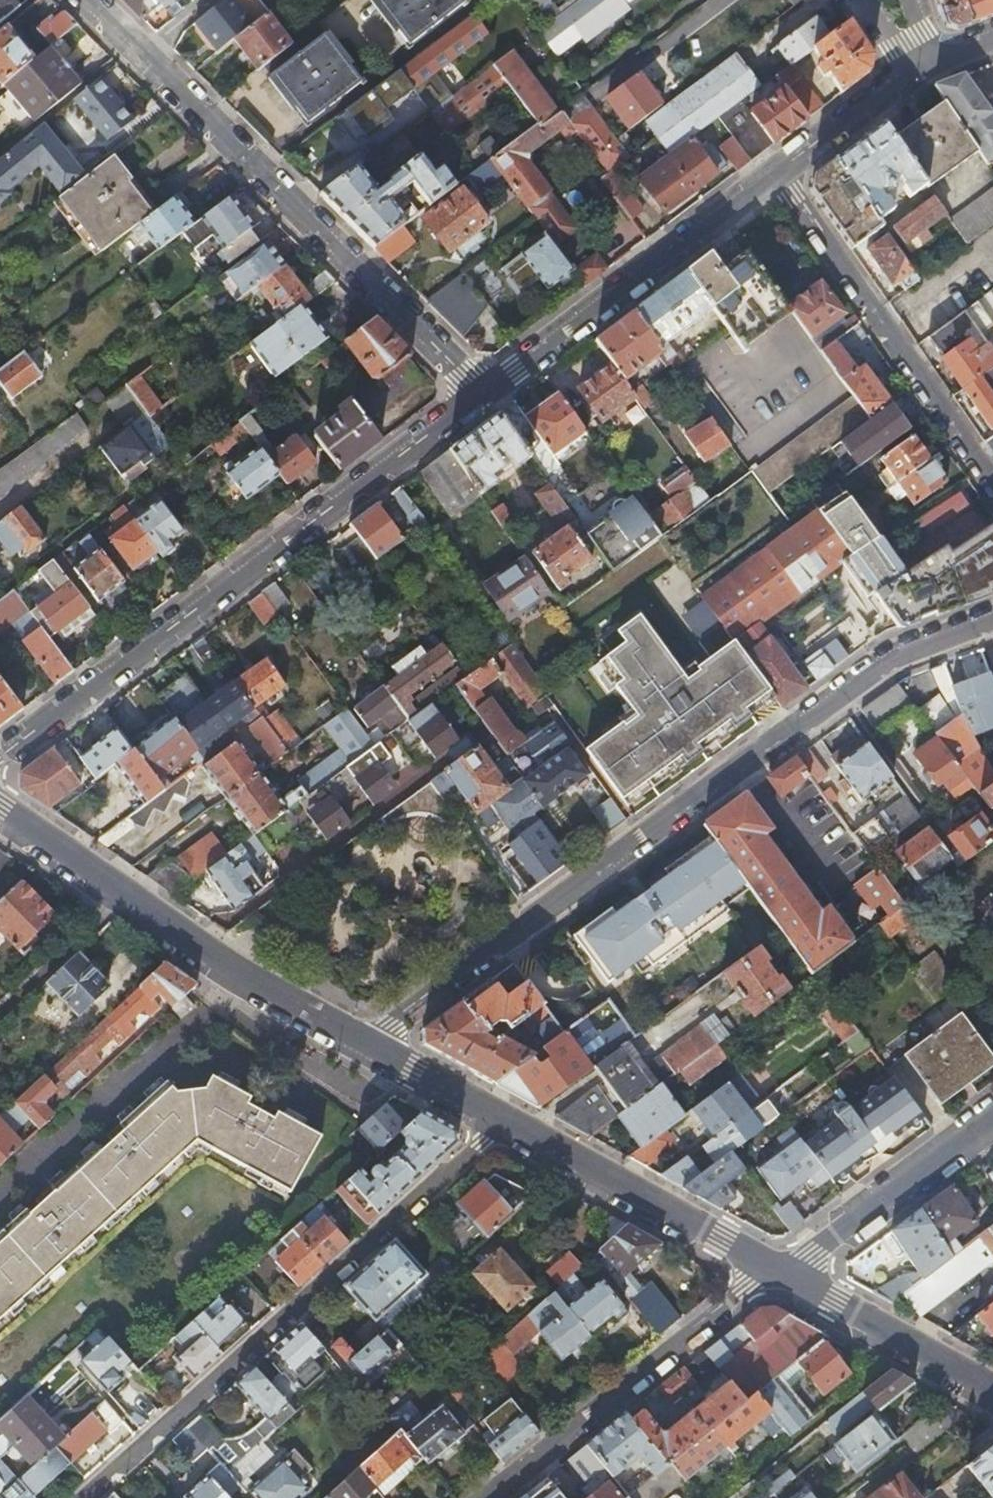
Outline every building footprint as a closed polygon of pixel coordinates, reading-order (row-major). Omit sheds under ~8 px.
[(20,5),(16,0),(0,0),(0,23),(20,5)] [(140,16),(159,1),(159,0),(124,0),(140,16)] [(172,16),(182,7),(177,0),(159,0),(159,1),(172,16)] [(233,39),(267,13),(269,11),(260,0),(224,0),(195,23),(217,51),(233,39)] [(530,3),(528,0),(490,0),(299,143),(315,164),(530,3)] [(460,0),(376,0),(408,43),(462,2),(460,0)] [(546,23),(535,31),(553,54),(568,43),(592,74),(673,14),(662,0),(577,0),(546,23)] [(943,17),(950,20),(956,23),(992,9),(992,0),(938,0),(943,17)] [(790,65),(813,48),(830,36),(807,6),(788,21),(789,22),(763,42),(770,52),(766,55),(768,58),(778,51),(789,66),(790,65)] [(51,45),(76,24),(64,11),(50,23),(46,19),(36,27),(51,45)] [(233,39),(257,71),(263,66),(291,45),(267,13),(233,39)] [(813,48),(841,93),(869,71),(872,57),(850,21),(830,36),(813,48)] [(291,45),(263,66),(305,121),(360,80),(317,25),(291,45)] [(2,85),(32,61),(4,28),(0,32),(0,82),(2,85)] [(528,73),(553,54),(535,31),(491,64),(509,88),(535,124),(537,126),(557,111),(528,73)] [(33,123),(79,86),(68,72),(59,61),(48,48),(32,61),(2,85),(33,123)] [(667,153),(717,116),(757,86),(735,57),(645,124),(667,153)] [(59,61),(68,72),(72,69),(63,58),(59,61)] [(509,88),(491,64),(480,72),(481,73),(378,150),(395,172),(420,154),(509,88)] [(806,119),(821,108),(790,65),(789,66),(774,77),(784,89),(806,119)] [(989,166),(992,164),(992,158),(985,143),(991,140),(986,122),(992,120),(990,114),(992,113),(987,102),(984,103),(982,96),(975,98),(966,73),(934,85),(946,102),(961,124),(978,150),(989,166)] [(629,129),(661,105),(638,75),(606,99),(629,129)] [(108,78),(84,104),(118,137),(130,129),(135,126),(145,114),(108,78)] [(750,161),(806,119),(784,89),(750,114),(744,106),(749,103),(745,98),(718,118),(750,161)] [(77,95),(0,158),(0,192),(93,117),(77,95)] [(928,185),(978,150),(961,124),(946,102),(894,138),(927,184),(928,185)] [(615,138),(591,105),(569,121),(608,173),(613,169),(629,157),(615,138)] [(569,121),(560,109),(559,110),(557,111),(537,126),(535,124),(490,158),(500,173),(515,193),(526,207),(546,234),(555,245),(577,228),(525,159),(526,153),(569,121)] [(737,171),(750,161),(718,118),(709,124),(723,143),(719,147),(737,171)] [(904,187),(910,196),(927,184),(894,138),(883,123),(835,158),(877,219),(894,208),(887,198),(886,197),(883,197),(879,191),(881,189),(883,190),(886,190),(889,190),(891,189),(892,188),(895,185),(895,183),(896,179),(899,177),(904,183),(903,185),(904,187)] [(629,157),(646,144),(639,134),(634,138),(628,129),(615,138),(629,157)] [(669,155),(695,190),(726,167),(709,145),(700,152),(690,140),(669,155)] [(319,194),(372,248),(406,222),(398,211),(410,203),(401,191),(406,187),(414,196),(418,193),(428,205),(455,184),(440,166),(433,171),(420,154),(395,172),(388,178),(386,184),(377,190),(358,165),(319,194)] [(678,202),(695,190),(669,155),(637,179),(663,214),(665,212),(667,215),(669,215),(678,207),(679,204),(678,202)] [(130,180),(112,157),(59,199),(101,252),(138,223),(150,214),(126,183),(130,180)] [(500,173),(490,158),(466,177),(476,190),(500,173)] [(812,189),(852,248),(882,226),(877,219),(835,158),(813,174),(812,189)] [(600,179),(615,199),(628,190),(613,169),(608,173),(600,179)] [(992,223),(992,187),(951,217),(968,242),(992,223)] [(447,252),(455,246),(476,230),(487,222),(461,188),(421,218),(447,252)] [(514,216),(526,207),(515,193),(506,199),(506,206),(514,216)] [(230,195),(194,222),(181,232),(193,249),(212,234),(223,249),(219,252),(228,265),(258,242),(249,230),(253,227),(230,195)] [(925,225),(940,214),(946,210),(935,195),(893,225),(910,250),(931,234),(925,225)] [(174,196),(150,214),(138,223),(158,249),(181,232),(194,222),(174,196)] [(945,221),(951,217),(946,210),(940,214),(945,221)] [(476,230),(455,246),(461,254),(482,238),(476,230)] [(771,233),(748,250),(762,270),(785,253),(771,233)] [(899,281),(905,289),(918,279),(887,233),(866,247),(892,285),(899,281)] [(547,289),(573,270),(555,245),(546,234),(520,253),(547,289)] [(947,258),(962,246),(955,237),(940,248),(947,258)] [(251,290),(285,265),(267,242),(220,277),(238,301),(251,290)] [(721,266),(710,252),(687,270),(713,307),(728,328),(744,351),(748,349),(742,340),(788,306),(787,304),(762,270),(748,250),(747,249),(721,266)] [(607,268),(595,253),(573,270),(584,285),(607,268)] [(310,297),(285,265),(251,290),(255,295),(261,291),(282,318),(302,303),(310,297)] [(334,280),(324,270),(309,282),(307,286),(314,294),(334,280)] [(713,307),(687,270),(633,310),(668,358),(676,352),(668,341),(713,307)] [(425,300),(462,338),(489,306),(462,272),(425,300)] [(788,306),(810,337),(844,313),(820,281),(787,304),(788,306)] [(302,303),(282,318),(275,323),(280,330),(296,350),(291,355),(296,360),(300,356),(302,357),(328,337),(302,303)] [(668,358),(633,310),(594,339),(612,364),(623,380),(634,372),(631,367),(635,364),(639,368),(657,354),(666,366),(671,362),(668,358)] [(835,338),(859,321),(853,313),(814,342),(820,350),(835,338)] [(926,336),(962,387),(986,371),(980,361),(989,355),(982,345),(976,348),(954,316),(926,336)] [(411,357),(375,320),(345,343),(371,381),(377,381),(352,401),(364,418),(369,425),(427,380),(407,359),(411,357)] [(275,323),(263,332),(268,339),(280,330),(275,323)] [(869,418),(889,403),(891,402),(864,363),(857,368),(835,338),(820,350),(853,395),(869,418)] [(23,351),(0,368),(0,382),(11,397),(41,375),(23,351)] [(321,361),(339,385),(350,378),(331,353),(321,361)] [(206,374),(241,422),(242,421),(250,415),(260,407),(225,360),(206,374)] [(631,391),(623,380),(612,364),(578,389),(601,421),(635,397),(631,391)] [(962,387),(992,429),(992,428),(992,393),(992,392),(992,366),(986,371),(962,387)] [(173,398),(150,367),(126,385),(147,411),(149,415),(164,404),(173,398)] [(281,391),(299,416),(309,408),(291,384),(281,391)] [(126,385),(102,403),(123,429),(147,411),(126,385)] [(635,397),(643,408),(652,402),(640,385),(631,391),(635,397)] [(553,454),(585,431),(557,393),(525,416),(553,454)] [(767,494),(853,430),(869,418),(853,395),(757,466),(752,461),(746,466),(767,494)] [(313,434),(340,470),(380,439),(369,425),(364,418),(352,401),(350,400),(337,410),(340,413),(313,434)] [(853,430),(871,456),(908,428),(889,403),(869,418),(853,430)] [(149,415),(159,429),(174,418),(164,404),(149,415)] [(0,469),(0,498),(34,473),(32,470),(89,427),(77,410),(0,469)] [(647,413),(651,419),(655,416),(651,410),(647,413)] [(143,466),(171,445),(159,429),(149,415),(147,411),(123,429),(101,445),(122,474),(140,461),(143,466)] [(515,468),(529,458),(497,413),(472,431),(448,449),(480,494),(494,484),(490,478),(510,463),(515,468)] [(250,415),(242,421),(260,446),(265,453),(272,449),(264,437),(262,430),(250,415)] [(705,460),(730,444),(711,418),(686,434),(705,460)] [(297,439),(305,449),(311,444),(303,434),(297,439)] [(887,478),(891,484),(929,458),(913,435),(880,458),(892,475),(887,478)] [(992,453),(992,435),(985,441),(992,453)] [(281,473),(288,483),(316,463),(305,449),(297,439),(295,437),(268,457),(281,473)] [(248,498),(281,473),(268,457),(265,453),(260,446),(234,466),(231,462),(226,466),(229,470),(227,471),(248,498)] [(451,515),(480,494),(448,449),(420,471),(451,515)] [(891,484),(855,510),(875,537),(888,528),(874,507),(896,492),(894,489),(899,485),(913,504),(945,481),(929,458),(891,484)] [(708,500),(686,469),(684,466),(660,483),(671,499),(646,516),(660,535),(708,500)] [(708,500),(726,487),(720,479),(711,485),(701,471),(697,473),(691,466),(686,469),(708,500)] [(836,482),(786,519),(788,522),(777,530),(782,536),(700,596),(732,640),(749,663),(769,690),(774,697),(780,705),(805,687),(758,622),(840,562),(867,597),(874,593),(898,626),(938,610),(992,590),(992,530),(989,524),(982,529),(973,515),(987,506),(966,476),(888,528),(875,537),(855,510),(836,482)] [(420,540),(432,531),(415,509),(399,487),(389,494),(413,525),(407,529),(413,537),(416,535),(420,540)] [(589,558),(597,552),(584,534),(552,490),(540,499),(561,530),(531,552),(558,591),(568,584),(564,578),(590,559),(589,558)] [(610,571),(660,535),(646,516),(641,509),(637,504),(633,498),(584,534),(597,552),(610,571)] [(637,504),(641,509),(647,505),(643,500),(637,504)] [(137,512),(132,516),(157,549),(182,530),(160,501),(139,516),(137,512)] [(358,535),(376,558),(402,538),(392,525),(395,523),(395,520),(391,515),(388,514),(385,516),(376,504),(350,524),(358,535)] [(491,511),(504,529),(512,523),(500,505),(491,511)] [(21,506),(0,521),(0,553),(6,548),(11,555),(22,548),(27,554),(46,540),(21,506)] [(157,549),(132,516),(128,519),(130,522),(109,539),(132,568),(157,549)] [(788,522),(786,519),(775,527),(777,530),(788,522)] [(357,572),(376,558),(358,535),(339,549),(357,572)] [(112,556),(108,550),(104,554),(100,549),(74,569),(79,576),(99,601),(125,581),(108,559),(112,556)] [(62,572),(53,560),(39,570),(47,580),(56,593),(52,596),(48,591),(34,601),(38,607),(29,613),(49,638),(90,608),(70,583),(62,572)] [(507,617),(547,591),(525,560),(486,586),(507,617)] [(70,565),(62,572),(70,583),(79,576),(74,569),(70,565)] [(47,580),(39,570),(13,591),(20,600),(47,580)] [(56,593),(47,580),(20,600),(29,613),(38,607),(34,601),(48,591),(52,596),(56,593)] [(287,604),(271,583),(260,592),(275,613),(287,604)] [(74,670),(49,638),(29,613),(20,600),(13,591),(0,600),(0,631),(11,623),(56,683),(74,670)] [(275,613),(260,592),(245,602),(261,624),(275,613)] [(885,631),(898,626),(874,593),(867,597),(863,601),(885,631)] [(583,749),(620,799),(678,756),(683,764),(700,751),(695,744),(726,721),(731,728),(749,716),(748,715),(746,716),(741,710),(769,690),(749,663),(732,640),(695,668),(697,671),(685,679),(638,614),(615,631),(623,642),(604,656),(620,679),(612,685),(635,716),(623,725),(621,722),(583,749)] [(504,627),(513,640),(520,635),(511,623),(504,627)] [(218,658),(202,635),(190,644),(206,667),(218,658)] [(401,702),(455,662),(440,643),(425,654),(418,646),(390,668),(396,677),(382,687),(399,710),(404,706),(401,702)] [(545,697),(547,695),(509,643),(490,657),(502,674),(528,709),(532,706),(545,697)] [(805,660),(818,678),(833,667),(820,649),(805,660)] [(478,691),(502,674),(490,657),(465,676),(454,684),(480,720),(492,735),(506,755),(526,740),(521,735),(513,731),(488,697),(484,699),(478,691)] [(265,658),(234,680),(234,681),(253,707),(264,700),(268,704),(274,699),(271,694),(284,684),(265,658)] [(992,725),(992,681),(990,672),(950,687),(960,713),(971,733),(992,725)] [(205,702),(184,674),(155,695),(172,718),(195,749),(216,734),(223,743),(231,737),(227,731),(225,728),(205,702)] [(23,709),(0,680),(0,726),(23,709)] [(253,707),(234,681),(205,702),(225,728),(253,707)] [(911,702),(897,682),(860,709),(874,729),(911,702)] [(406,720),(399,710),(382,687),(353,709),(367,728),(386,714),(396,727),(406,720)] [(748,715),(749,716),(774,697),(769,690),(741,710),(746,716),(748,715)] [(537,712),(550,704),(545,697),(532,706),(537,712)] [(396,786),(389,776),(411,760),(404,751),(420,739),(433,756),(444,748),(457,738),(457,737),(430,702),(406,720),(396,727),(388,733),(372,744),(250,834),(224,854),(204,869),(233,910),(253,895),(262,887),(251,872),(251,871),(248,867),(258,860),(254,855),(263,849),(268,856),(290,840),(288,838),(311,821),(324,839),(349,821),(336,803),(358,786),(371,804),(396,786)] [(250,834),(372,744),(367,738),(345,708),(322,725),(340,750),(296,782),(299,786),(290,791),(289,790),(282,795),(283,797),(279,800),(258,772),(224,798),(250,834)] [(992,780),(992,773),(971,733),(960,713),(933,732),(937,736),(959,767),(977,792),(992,780)] [(285,752),(318,728),(309,715),(276,740),(285,752)] [(248,725),(274,761),(285,752),(276,740),(259,716),(248,725)] [(156,780),(190,755),(196,750),(195,749),(172,718),(132,749),(156,780)] [(455,763),(492,735),(480,720),(457,737),(457,738),(444,748),(455,763)] [(527,889),(568,860),(533,814),(515,826),(503,810),(501,811),(498,807),(495,809),(490,802),(506,790),(505,789),(521,778),(522,780),(521,781),(541,808),(586,776),(591,773),(553,721),(526,740),(506,755),(492,735),(455,763),(429,782),(440,796),(456,785),(481,820),(479,821),(492,838),(507,827),(514,837),(497,849),(527,889)] [(695,744),(700,751),(731,728),(726,721),(695,744)] [(372,744),(388,733),(382,726),(372,732),(373,734),(367,738),(372,744)] [(231,737),(237,733),(232,727),(227,731),(231,737)] [(97,775),(112,764),(132,749),(118,731),(83,757),(97,775)] [(936,784),(959,767),(937,736),(914,754),(923,767),(922,772),(929,783),(934,782),(936,784)] [(201,766),(224,798),(258,772),(272,762),(268,757),(254,767),(235,741),(201,766)] [(861,799),(891,777),(865,741),(835,763),(861,799)] [(19,789),(47,809),(79,784),(52,748),(18,774),(19,789)] [(809,775),(812,778),(823,771),(806,748),(795,756),(809,775)] [(112,764),(143,804),(162,789),(158,784),(156,780),(132,749),(112,764)] [(190,755),(196,764),(203,759),(196,750),(190,755)] [(620,799),(625,806),(683,764),(678,756),(620,799)] [(781,795),(809,775),(795,756),(767,777),(781,795)] [(94,841),(104,848),(127,831),(126,829),(132,824),(143,829),(150,810),(163,815),(172,794),(184,798),(188,782),(182,774),(171,783),(162,789),(143,804),(94,841)] [(162,789),(171,783),(167,777),(158,784),(162,789)] [(515,826),(533,814),(541,808),(521,781),(522,780),(521,778),(505,789),(506,790),(490,802),(495,809),(498,807),(501,811),(503,810),(515,826)] [(977,792),(989,808),(992,805),(992,780),(977,792)] [(465,830),(440,796),(429,782),(380,817),(388,827),(393,823),(396,820),(403,817),(407,815),(411,814),(420,813),(429,815),(435,816),(440,819),(444,822),(449,826),(454,832),(456,837),(465,830)] [(811,972),(853,941),(828,906),(819,911),(763,834),(770,828),(744,793),(702,824),(709,833),(744,880),(748,887),(811,972)] [(866,853),(906,824),(919,814),(904,794),(851,832),(866,853)] [(625,819),(609,797),(591,810),(607,832),(625,819)] [(992,837),(992,832),(975,808),(961,818),(956,817),(946,824),(946,830),(944,831),(958,850),(949,857),(955,865),(992,837)] [(916,880),(949,856),(919,814),(906,824),(915,837),(895,852),(916,880)] [(744,880),(709,833),(661,868),(666,875),(650,886),(630,901),(617,910),(616,911),(611,905),(571,934),(590,959),(606,981),(633,961),(644,953),(651,964),(727,908),(725,904),(720,897),(744,880)] [(177,857),(193,877),(204,869),(224,854),(210,834),(177,857)] [(903,904),(869,857),(848,873),(854,881),(853,882),(880,921),(903,904)] [(144,876),(167,892),(187,877),(165,860),(144,876)] [(666,875),(661,868),(645,879),(650,886),(666,875)] [(21,879),(0,899),(0,931),(23,956),(41,940),(34,932),(54,913),(21,879)] [(725,904),(748,887),(744,880),(720,897),(725,904)] [(617,910),(630,901),(625,895),(611,905),(616,911),(617,910)] [(877,924),(886,936),(911,917),(907,912),(916,906),(917,901),(914,897),(903,904),(880,921),(877,924)] [(583,964),(590,959),(571,934),(565,938),(583,964)] [(753,1015),(788,989),(779,976),(775,979),(763,963),(767,960),(757,946),(721,972),(753,1015)] [(77,952),(45,983),(76,1014),(107,984),(77,952)] [(641,972),(651,964),(644,953),(633,961),(641,972)] [(933,1000),(958,981),(943,961),(918,979),(933,1000)] [(165,962),(14,1103),(29,1118),(37,1127),(52,1114),(42,1103),(42,1098),(53,1089),(61,1096),(68,1090),(60,1082),(77,1066),(85,1074),(98,1062),(90,1054),(111,1035),(118,1043),(130,1032),(123,1024),(144,1005),(151,1012),(157,1006),(150,998),(157,992),(170,1006),(182,994),(186,991),(195,983),(165,962)] [(542,1004),(511,963),(460,1000),(474,1018),(477,1016),(487,1029),(499,1036),(542,1004)] [(198,1000),(189,993),(187,997),(195,1003),(198,1000)] [(192,1005),(182,994),(170,1006),(169,1006),(179,1017),(192,1005)] [(474,1018),(460,1000),(452,1006),(423,1027),(423,1035),(424,1043),(496,1084),(534,1054),(515,1043),(525,1026),(531,1033),(552,1017),(542,1004),(499,1036),(495,1043),(483,1035),(487,1029),(477,1016),(474,1018)] [(845,1013),(835,1000),(823,1008),(833,1021),(845,1013)] [(934,1099),(992,1055),(959,1012),(901,1054),(934,1099)] [(715,1043),(726,1035),(714,1018),(680,1043),(693,1059),(715,1043)] [(534,1054),(496,1084),(537,1106),(591,1067),(565,1031),(534,1054)] [(658,1085),(626,1041),(593,1065),(625,1109),(658,1085)] [(662,1056),(675,1073),(678,1070),(693,1059),(680,1043),(662,1056)] [(724,1056),(715,1043),(693,1059),(678,1070),(688,1083),(724,1056)] [(992,1055),(934,1099),(939,1105),(992,1064),(992,1057),(992,1055)] [(225,1081),(237,1087),(240,1082),(222,1072),(219,1077),(225,1081)] [(0,1232),(0,1318),(10,1309),(22,1298),(34,1288),(60,1264),(169,1166),(198,1140),(232,1159),(247,1166),(288,1189),(291,1191),(321,1135),(303,1125),(282,1113),(237,1087),(225,1081),(219,1077),(213,1074),(206,1087),(178,1091),(169,1080),(166,1083),(149,1098),(134,1111),(123,1121),(109,1134),(114,1140),(104,1148),(101,1144),(98,1147),(86,1158),(66,1175),(55,1185),(54,1183),(53,1184),(38,1198),(42,1203),(32,1212),(27,1207),(26,1209),(13,1220),(0,1232)] [(149,1098),(166,1083),(161,1077),(144,1092),(149,1098)] [(735,1084),(731,1078),(692,1106),(714,1135),(745,1111),(729,1089),(735,1084)] [(683,1114),(683,1113),(661,1083),(658,1085),(625,1109),(617,1115),(616,1116),(639,1147),(663,1129),(683,1114)] [(589,1136),(616,1116),(617,1115),(595,1085),(555,1116),(589,1136)] [(917,1119),(922,1116),(902,1089),(863,1117),(859,1112),(857,1111),(852,1112),(849,1115),(848,1117),(847,1119),(847,1122),(851,1127),(826,1145),(820,1137),(806,1147),(821,1167),(832,1182),(836,1179),(846,1172),(859,1162),(855,1156),(889,1131),(893,1137),(908,1126),(917,1119)] [(420,1110),(392,1095),(386,1101),(406,1123),(420,1110)] [(764,1098),(745,1111),(714,1135),(701,1144),(715,1162),(729,1151),(759,1129),(754,1122),(772,1109),(764,1098)] [(406,1123),(386,1101),(361,1123),(356,1128),(377,1150),(398,1131),(406,1123)] [(123,1121),(134,1111),(129,1105),(118,1115),(123,1121)] [(285,1107),(282,1113),(303,1125),(306,1119),(285,1107)] [(455,1129),(420,1110),(406,1123),(398,1131),(404,1137),(403,1139),(402,1140),(402,1142),(403,1145),(379,1166),(377,1166),(374,1166),(372,1167),(371,1168),(369,1171),(370,1174),(368,1177),(359,1167),(346,1179),(378,1214),(456,1142),(455,1129)] [(24,1123),(32,1132),(37,1127),(29,1118),(24,1123)] [(918,1122),(917,1119),(908,1126),(909,1128),(911,1129),(914,1128),(916,1127),(917,1126),(918,1124),(918,1122)] [(19,1144),(0,1124),(0,1162),(19,1144)] [(673,1143),(663,1129),(639,1147),(627,1156),(643,1165),(673,1143)] [(885,1145),(893,1137),(889,1131),(855,1156),(859,1162),(861,1161),(869,1157),(878,1152),(885,1145)] [(791,1229),(804,1220),(785,1195),(821,1167),(806,1147),(797,1136),(755,1169),(779,1200),(772,1205),(791,1229)] [(229,1165),(232,1159),(198,1140),(169,1166),(174,1171),(199,1149),(229,1165)] [(81,1152),(86,1158),(98,1147),(93,1141),(81,1152)] [(681,1187),(704,1199),(743,1169),(729,1151),(715,1162),(701,1172),(681,1187)] [(660,1175),(681,1187),(701,1172),(696,1166),(692,1169),(684,1157),(660,1175)] [(284,1195),(288,1189),(247,1166),(243,1173),(284,1195)] [(50,1180),(53,1184),(54,1183),(55,1185),(66,1175),(62,1170),(50,1180)] [(846,1172),(836,1179),(838,1181),(840,1181),(842,1181),(844,1180),(846,1178),(847,1176),(847,1173),(846,1172)] [(365,1225),(378,1214),(346,1179),(334,1190),(365,1225)] [(476,1247),(512,1214),(482,1182),(458,1205),(463,1210),(452,1221),(476,1247)] [(921,1207),(954,1254),(962,1248),(954,1238),(977,1220),(951,1185),(921,1207)] [(8,1215),(13,1220),(26,1209),(21,1203),(8,1215)] [(322,1264),(347,1241),(329,1221),(323,1215),(327,1211),(320,1203),(291,1229),(322,1264)] [(871,1291),(890,1302),(954,1254),(921,1207),(890,1231),(919,1271),(901,1273),(871,1291)] [(323,1215),(329,1221),(333,1218),(327,1211),(323,1215)] [(608,1241),(626,1224),(612,1216),(598,1230),(608,1241)] [(659,1336),(680,1319),(648,1282),(642,1287),(629,1272),(660,1243),(626,1224),(608,1241),(592,1255),(659,1336)] [(978,1236),(979,1238),(903,1295),(918,1316),(992,1259),(992,1225),(978,1236)] [(298,1286),(322,1264),(291,1229),(283,1237),(290,1244),(282,1251),(276,1244),(263,1255),(271,1263),(274,1261),(298,1286)] [(246,1242),(258,1249),(263,1240),(251,1233),(246,1242)] [(426,1275),(393,1239),(368,1262),(400,1297),(426,1275)] [(475,1257),(477,1260),(481,1264),(499,1248),(493,1241),(475,1257)] [(481,1264),(477,1260),(472,1264),(476,1269),(472,1272),(506,1310),(533,1286),(499,1248),(481,1264)] [(572,1273),(581,1265),(570,1252),(548,1272),(559,1285),(572,1273)] [(463,1259),(458,1263),(447,1273),(452,1280),(468,1265),(463,1259)] [(400,1297),(368,1262),(343,1284),(384,1330),(388,1327),(410,1307),(400,1297)] [(64,1269),(60,1264),(34,1288),(38,1292),(64,1269)] [(271,1283),(254,1264),(242,1275),(259,1293),(271,1283)] [(566,1307),(587,1335),(607,1320),(613,1327),(627,1316),(601,1281),(587,1292),(572,1273),(559,1285),(553,1290),(566,1307)] [(561,1360),(591,1338),(587,1335),(566,1307),(553,1290),(497,1340),(508,1353),(538,1330),(561,1360)] [(221,1355),(250,1329),(220,1296),(191,1322),(221,1355)] [(22,1298),(10,1309),(14,1314),(26,1303),(22,1298)] [(981,1352),(992,1342),(992,1302),(950,1335),(981,1352)] [(722,1372),(730,1382),(745,1401),(756,1392),(773,1378),(780,1372),(796,1360),(822,1338),(827,1335),(776,1306),(762,1306),(704,1352),(722,1372)] [(193,1380),(221,1355),(191,1322),(182,1330),(190,1340),(171,1357),(193,1380)] [(313,1359),(325,1348),(302,1322),(274,1347),(283,1358),(274,1365),(282,1374),(270,1384),(284,1399),(301,1384),(305,1388),(323,1371),(313,1359)] [(388,1327),(384,1330),(356,1355),(340,1338),(331,1345),(363,1379),(402,1343),(388,1327)] [(120,1374),(131,1363),(110,1340),(108,1337),(80,1362),(107,1393),(123,1377),(120,1374)] [(849,1373),(822,1338),(796,1360),(823,1393),(849,1373)] [(521,1369),(508,1353),(497,1340),(478,1358),(500,1386),(521,1369)] [(711,1381),(722,1372),(704,1352),(694,1360),(711,1381)] [(417,1384),(429,1373),(421,1364),(409,1375),(417,1384)] [(276,1429),(295,1412),(284,1399),(270,1384),(254,1365),(234,1383),(276,1429)] [(684,1368),(658,1388),(669,1401),(674,1402),(694,1385),(695,1381),(684,1368)] [(889,1369),(824,1421),(834,1433),(852,1420),(852,1415),(857,1411),(863,1414),(871,1408),(871,1406),(873,1404),(878,1409),(879,1409),(913,1382),(889,1369)] [(780,1372),(773,1378),(808,1421),(815,1415),(780,1372)] [(786,1428),(791,1434),(808,1421),(773,1378),(756,1392),(771,1410),(786,1428)] [(668,1464),(671,1461),(712,1427),(745,1401),(730,1382),(666,1433),(662,1433),(645,1411),(643,1411),(638,1404),(627,1413),(668,1464)] [(712,1427),(727,1445),(731,1450),(737,1446),(732,1441),(771,1410),(756,1392),(745,1401),(712,1427)] [(396,1402),(388,1393),(374,1406),(382,1415),(396,1402)] [(0,1419),(0,1431),(14,1446),(46,1416),(26,1395),(0,1419)] [(124,1421),(104,1399),(64,1436),(53,1446),(70,1464),(106,1431),(109,1434),(124,1421)] [(502,1460),(537,1433),(511,1399),(484,1420),(487,1424),(479,1430),(502,1460)] [(412,1443),(428,1464),(465,1433),(464,1432),(474,1424),(457,1403),(447,1411),(443,1406),(416,1426),(409,1418),(403,1422),(400,1419),(391,1426),(397,1432),(400,1429),(412,1443)] [(874,1412),(885,1426),(890,1422),(879,1409),(878,1409),(874,1412)] [(874,1412),(813,1460),(824,1473),(845,1456),(856,1470),(896,1439),(885,1426),(874,1412)] [(228,1472),(262,1441),(272,1433),(267,1431),(262,1430),(255,1431),(243,1434),(233,1436),(228,1436),(221,1435),(201,1413),(186,1426),(207,1449),(220,1464),(228,1472)] [(627,1413),(587,1445),(612,1476),(625,1466),(633,1466),(633,1460),(637,1457),(640,1457),(654,1475),(668,1464),(627,1413)] [(64,1436),(46,1416),(14,1446),(31,1465),(53,1446),(64,1436)] [(359,1466),(397,1432),(391,1426),(388,1422),(327,1477),(336,1487),(359,1466)] [(207,1449),(186,1426),(173,1438),(193,1461),(207,1449)] [(968,1464),(992,1445),(992,1427),(991,1426),(959,1451),(968,1464)] [(671,1461),(685,1478),(727,1445),(712,1427),(671,1461)] [(785,1439),(791,1434),(786,1428),(780,1432),(785,1439)] [(404,1449),(412,1443),(400,1429),(397,1432),(359,1466),(376,1485),(409,1456),(404,1449)] [(246,1492),(249,1489),(257,1497),(299,1497),(311,1487),(310,1486),(317,1480),(307,1469),(305,1471),(297,1461),(291,1466),(284,1457),(255,1483),(248,1476),(273,1453),(262,1441),(228,1472),(239,1485),(246,1492)] [(428,1464),(412,1443),(404,1449),(409,1456),(376,1485),(386,1497),(387,1497),(428,1464)] [(966,1466),(992,1497),(992,1445),(968,1464),(966,1466)] [(34,1497),(70,1464),(53,1446),(31,1465),(16,1479),(15,1480),(32,1497),(35,1497),(34,1497)] [(0,1493),(9,1486),(15,1480),(16,1479),(0,1461),(0,1494),(0,1493)] [(685,1478),(671,1461),(668,1464),(654,1475),(649,1479),(628,1495),(630,1497),(661,1497),(685,1478)] [(239,1485),(228,1472),(220,1464),(195,1487),(188,1493),(184,1496),(186,1497),(231,1497),(228,1495),(239,1485)] [(376,1485),(359,1466),(336,1487),(324,1497),(362,1497),(376,1485)] [(797,1474),(791,1467),(752,1497),(766,1497),(797,1474)] [(628,1495),(649,1479),(641,1469),(620,1485),(628,1495)] [(900,1475),(871,1497),(919,1497),(900,1475)] [(9,1486),(21,1497),(32,1497),(15,1480),(9,1486)] [(608,1480),(586,1497),(622,1497),(608,1480)] [(552,1482),(531,1497),(565,1497),(552,1482)] [(185,1490),(188,1493),(195,1487),(192,1483),(185,1490)] [(805,1485),(788,1497),(816,1497),(805,1485)] [(4,1497),(21,1497),(9,1486),(0,1493),(4,1497)]
